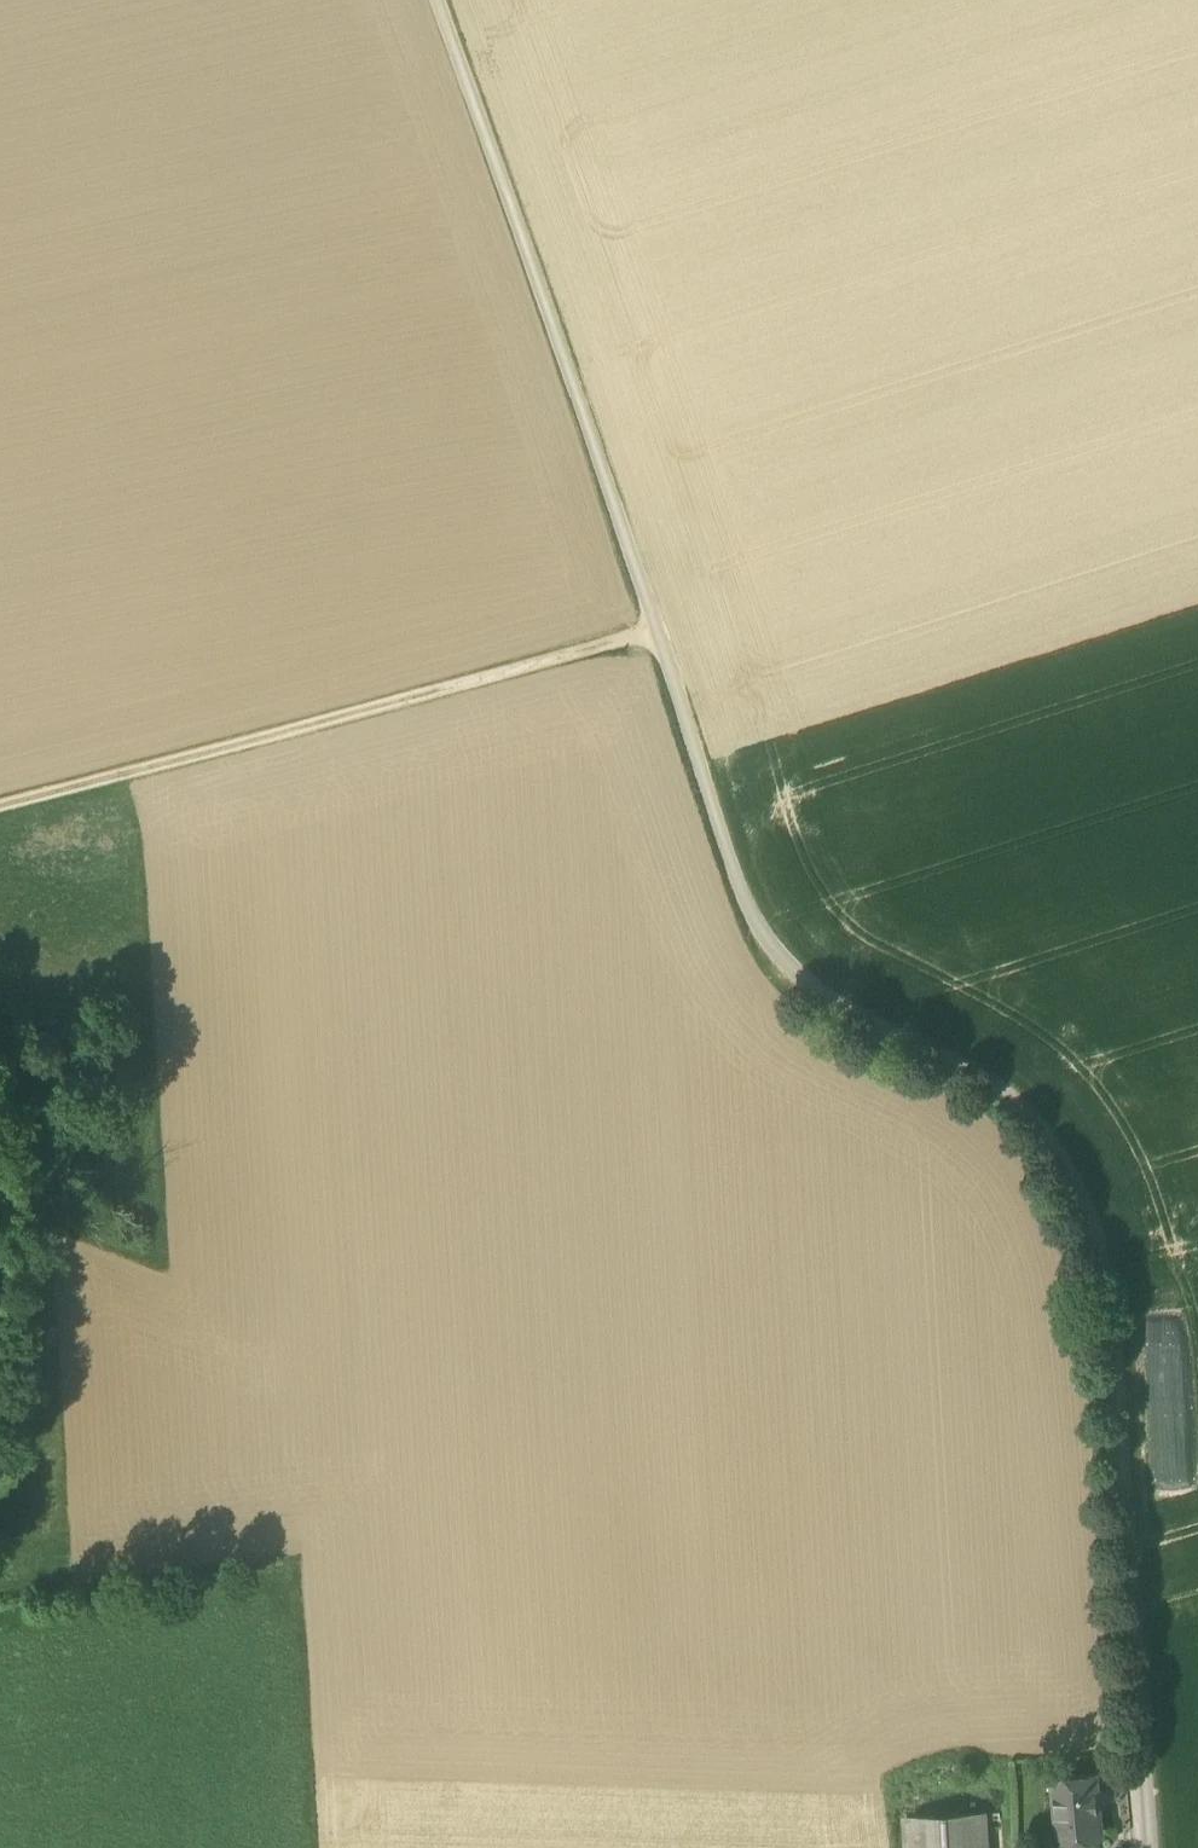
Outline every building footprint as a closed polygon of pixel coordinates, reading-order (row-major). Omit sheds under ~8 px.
[(1074,1827),(1075,1835),(1102,1832),(1096,1772),(1053,1776),(1057,1818),(1057,1829),(1074,1827)] [(907,1847),(987,1847),(985,1815),(905,1820),(907,1847)] [(1058,1836),(1075,1835),(1074,1827),(1057,1829),(1058,1836)]
